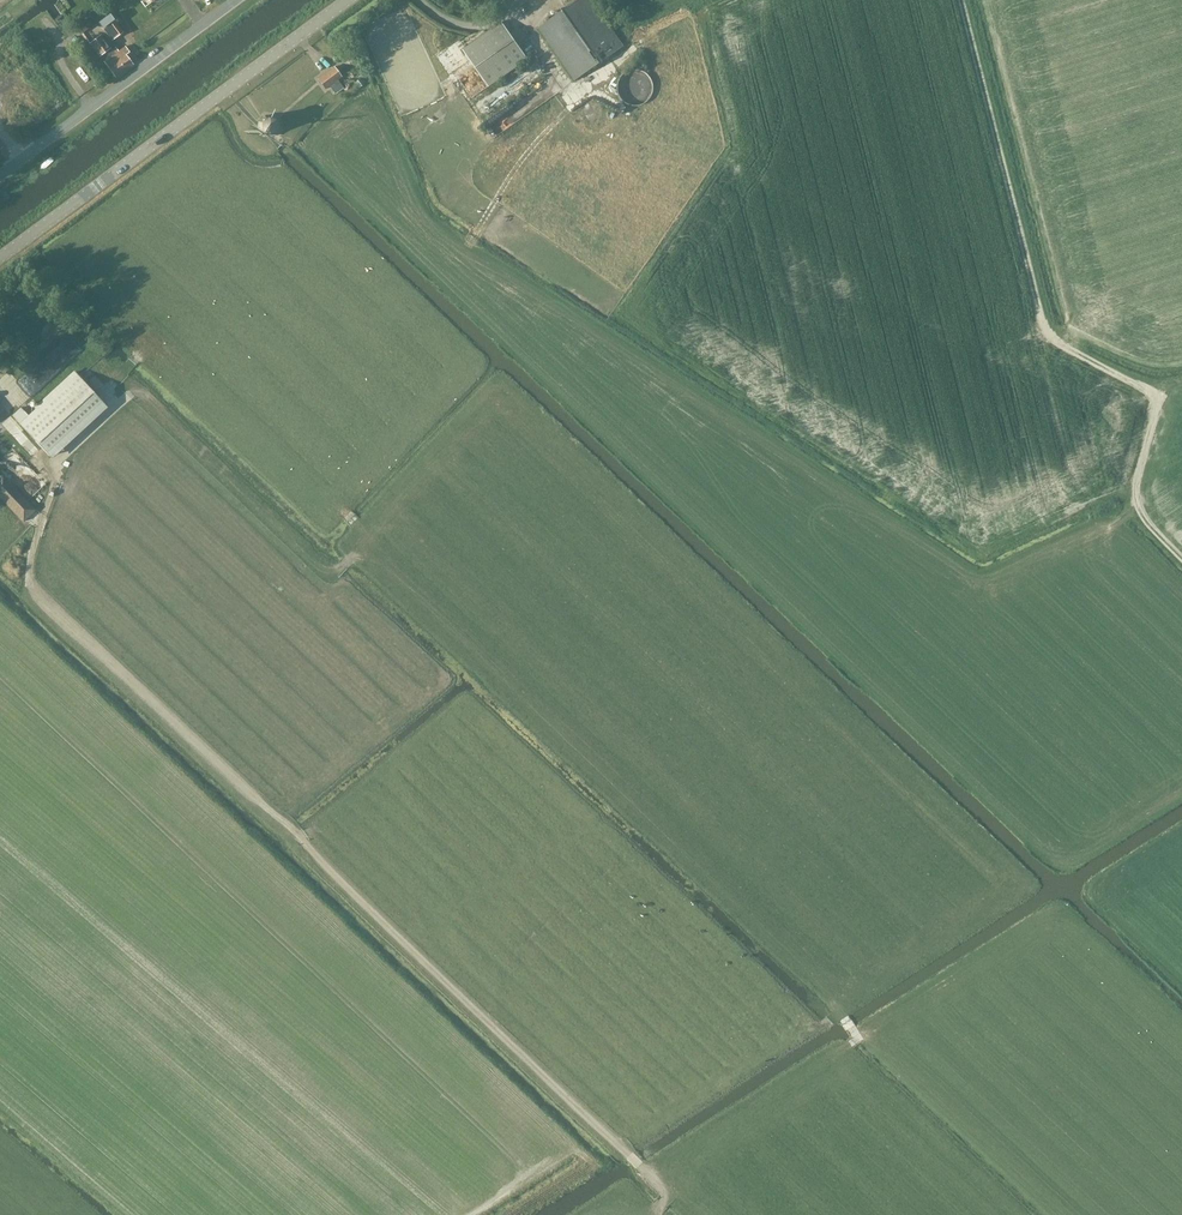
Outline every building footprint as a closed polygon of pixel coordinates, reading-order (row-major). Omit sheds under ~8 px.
[(562,64),(574,80),(623,46),(591,0),(561,0),(566,7),(537,28),(562,64)] [(109,14),(98,22),(102,27),(111,40),(122,32),(113,19),(109,14)] [(462,49),(472,64),(488,86),(528,58),(501,21),(462,49)] [(21,30),(16,34),(22,42),(28,38),(21,30)] [(104,61),(115,77),(132,64),(125,54),(129,52),(124,46),(118,51),(115,47),(111,50),(114,54),(110,57),(105,51),(110,48),(100,34),(89,42),(99,56),(100,55),(105,61),(104,61)] [(333,66),(317,78),(325,89),(329,86),(335,93),(343,87),(337,80),(341,77),(333,66)] [(649,76),(647,74),(645,72),(642,70),(639,69),(637,69),(634,69),(631,69),(628,70),(625,72),(623,74),(621,76),(619,78),(618,81),(617,84),(617,87),(617,90),(618,93),(619,96),(620,98),(622,100),(624,102),(627,104),(630,105),(632,105),(635,105),(639,105),(642,104),(644,103),(647,101),(649,99),(651,96),(652,93),(653,90),(653,87),(653,84),(652,81),(651,78),(649,76)] [(551,74),(491,115),(499,127),(559,86),(551,74)] [(592,101),(585,106),(593,118),(601,113),(592,101)] [(272,137),(279,130),(279,120),(273,114),(264,114),(258,121),(257,130),(263,137),(272,137)] [(70,330),(24,371),(38,386),(84,345),(70,330)] [(27,415),(20,407),(11,415),(49,456),(105,404),(75,371),(27,415)] [(22,522),(35,510),(1,474),(0,475),(0,498),(22,522)]
